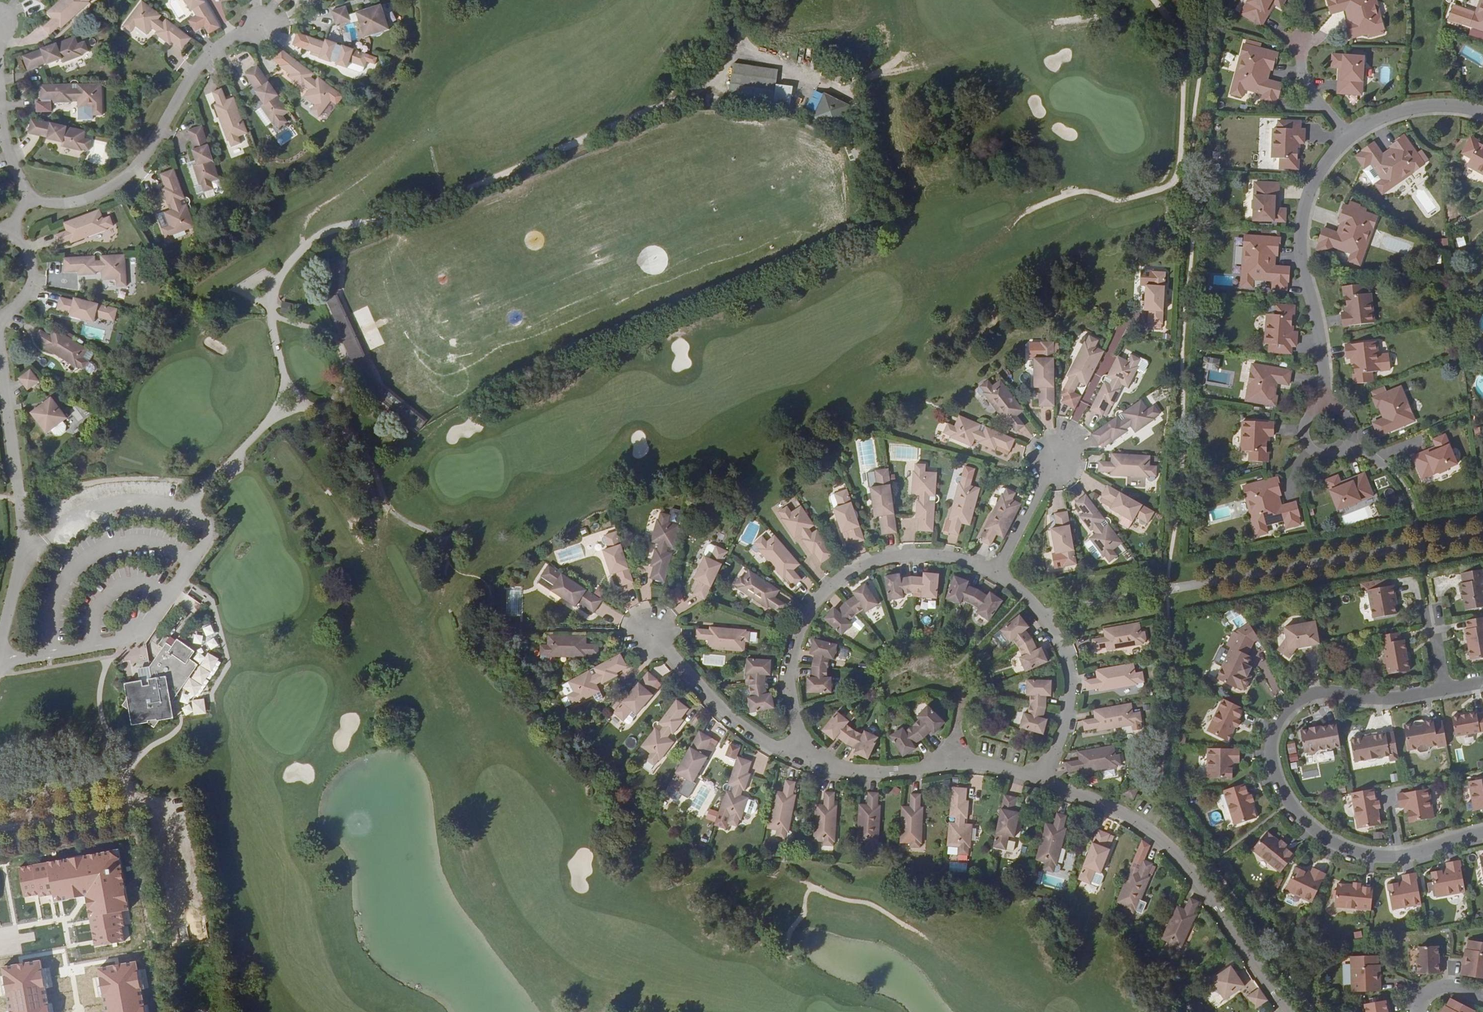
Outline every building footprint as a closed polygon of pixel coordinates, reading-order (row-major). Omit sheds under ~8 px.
[(47,12),(52,18),(43,27),(50,35),(59,26),(60,27),(70,19),(67,16),(70,13),(74,17),(90,3),(89,1),(90,0),(60,0),(47,12)] [(188,0),(185,2),(191,11),(193,10),(196,17),(188,22),(195,32),(204,27),(209,35),(220,27),(216,20),(204,0),(187,0),(188,0)] [(1276,5),(1281,7),(1285,0),(1248,0),(1240,13),(1261,25),(1267,14),(1268,13),(1267,12),(1271,5),(1270,4),(1271,2),(1276,5)] [(1330,14),(1343,10),(1345,10),(1347,17),(1351,16),(1351,20),(1346,21),(1348,29),(1346,29),(1349,38),(1383,29),(1380,17),(1377,18),(1373,2),(1376,1),(1375,0),(1327,0),(1330,14)] [(1482,0),(1477,16),(1474,15),(1471,27),(1482,31),(1482,0)] [(160,14),(142,1),(123,26),(131,32),(136,27),(147,35),(152,28),(157,32),(155,33),(170,45),(172,43),(182,50),(191,39),(167,20),(166,20),(163,23),(159,20),(162,16),(160,14)] [(1270,16),(1276,5),(1271,2),(1270,4),(1271,5),(1267,12),(1268,13),(1267,14),(1270,16)] [(388,31),(381,6),(356,14),(364,38),(388,31)] [(350,21),(345,7),(331,12),(336,26),(350,21)] [(380,59),(372,56),(349,48),(339,45),(307,33),(303,46),(302,49),(306,50),(320,55),(319,58),(319,59),(331,63),(333,59),(338,61),(336,65),(349,69),(362,74),(366,72),(367,69),(368,69),(370,63),(378,66),(380,59)] [(76,44),(74,36),(28,53),(22,56),(27,70),(45,63),(46,65),(56,61),(55,58),(59,57),(62,63),(81,56),(80,54),(87,51),(83,41),(76,44)] [(1278,53),(1243,44),(1241,56),(1243,56),(1239,73),(1236,72),(1231,93),(1242,96),(1244,88),(1263,94),(1261,101),(1275,105),(1277,97),(1278,97),(1282,84),(1269,80),(1271,73),(1266,71),(1267,68),(1272,69),(1274,62),(1276,62),(1278,53)] [(1482,63),(1482,57),(1464,47),(1461,53),(1482,65),(1482,63)] [(343,97),(337,92),(319,79),(318,78),(315,81),(311,78),(313,74),(312,73),(288,55),(281,49),(272,60),(280,66),(279,67),(290,75),(288,78),(303,89),(304,87),(309,90),(303,97),(314,105),(310,111),(318,118),(330,102),(336,106),(343,97)] [(1338,79),(1338,80),(1337,92),(1361,94),(1362,78),(1365,76),(1365,69),(1363,67),(1364,57),(1332,55),(1331,66),(1337,67),(1343,68),(1342,71),(1341,70),(1340,78),(1338,79)] [(776,84),(778,68),(733,63),(730,87),(775,92),(774,100),(791,102),(792,85),(776,84)] [(282,116),(289,112),(256,66),(245,75),(256,91),(255,92),(261,101),(263,100),(265,103),(260,107),(272,124),(274,122),(278,128),(287,123),(282,116)] [(102,115),(101,83),(79,84),(77,84),(77,89),(72,89),(72,84),(70,84),(40,85),(40,100),(54,99),(54,103),(71,103),(71,100),(77,100),(78,108),(91,108),(92,115),(102,115)] [(277,88),(274,91),(280,99),(283,96),(277,88)] [(238,137),(247,134),(233,98),(226,101),(221,89),(212,93),(216,104),(215,105),(219,117),(223,116),(224,119),(219,121),(227,142),(228,141),(231,148),(240,144),(238,137)] [(848,101),(813,90),(804,114),(840,126),(848,101)] [(85,131),(30,118),(27,133),(46,137),(46,139),(57,142),(58,139),(62,140),(60,146),(81,151),(81,149),(88,151),(91,140),(83,139),(85,131)] [(1284,128),(1284,121),(1278,121),(1278,128),(1273,128),(1272,158),(1280,159),(1280,168),(1296,169),(1297,149),(1298,149),(1298,143),(1304,143),(1305,129),(1300,129),(1284,128)] [(1300,122),(1284,121),(1284,128),(1300,129),(1300,122)] [(211,182),(219,179),(201,126),(188,131),(194,149),(192,150),(195,161),(197,160),(198,163),(193,166),(199,186),(201,185),(203,192),(213,188),(211,182)] [(1397,142),(1390,146),(1394,151),(1390,153),(1389,150),(1382,155),(1373,143),(1362,151),(1363,152),(1356,156),(1364,168),(1371,163),(1383,179),(1376,184),(1382,194),(1400,180),(1399,178),(1413,169),(1414,171),(1424,164),(1403,135),(1396,140),(1397,142)] [(1469,139),(1482,146),(1482,143),(1470,136),(1469,139)] [(1469,139),(1462,153),(1470,158),(1467,166),(1482,174),(1482,146),(1469,139)] [(241,146),(240,144),(231,148),(231,150),(234,152),(237,153),(239,152),(241,149),(241,146)] [(165,238),(195,227),(187,205),(186,204),(182,205),(180,200),(184,198),(184,197),(174,169),(160,174),(164,187),(161,188),(167,204),(169,204),(172,210),(164,213),(168,225),(161,228),(165,238)] [(1278,198),(1278,197),(1278,183),(1254,182),(1254,199),(1252,200),(1252,207),(1254,210),(1253,220),(1285,221),(1285,209),(1280,209),(1274,209),(1274,205),(1276,206),(1276,198),(1278,198)] [(1351,253),(1362,257),(1367,244),(1364,243),(1370,227),(1373,228),(1377,217),(1343,204),(1340,214),(1341,214),(1339,221),(1344,223),(1343,227),(1340,226),(1337,233),(1335,232),(1323,228),(1318,241),(1320,242),(1332,246),(1351,253)] [(103,218),(100,210),(63,223),(66,230),(55,234),(58,244),(69,240),(70,241),(82,237),(81,233),(84,232),(86,237),(107,229),(106,228),(113,225),(109,216),(103,218)] [(1273,266),(1274,258),(1271,258),(1271,254),(1277,255),(1278,247),(1279,247),(1280,238),(1244,235),(1244,247),(1246,247),(1245,264),(1243,264),(1241,286),(1252,287),(1253,279),(1273,280),(1273,288),(1286,289),(1287,281),(1288,282),(1289,267),(1276,266),(1273,266)] [(1464,236),(1456,238),(1458,246),(1466,244),(1464,236)] [(1329,254),(1332,246),(1320,242),(1316,249),(1329,254)] [(1359,265),(1362,257),(1351,253),(1348,261),(1359,265)] [(125,286),(124,255),(100,256),(100,260),(94,261),(94,256),(93,256),(63,257),(63,272),(76,272),(76,275),(95,274),(95,271),(101,271),(101,279),(115,279),(115,286),(125,286)] [(1164,273),(1150,272),(1150,283),(1150,285),(1144,285),(1143,297),(1145,297),(1145,300),(1143,300),(1143,311),(1148,311),(1148,326),(1161,327),(1164,273)] [(1361,284),(1345,286),(1347,305),(1346,306),(1346,312),(1341,313),(1343,326),(1374,322),(1371,293),(1362,293),(1361,284)] [(113,320),(116,308),(95,303),(86,301),(60,294),(57,306),(75,312),(74,317),(84,319),(84,318),(88,319),(88,321),(98,323),(100,316),(113,320)] [(1291,325),(1292,306),(1276,305),(1275,315),(1267,314),(1265,343),(1269,344),(1269,351),(1275,352),(1276,345),(1291,345),(1296,346),(1297,333),(1292,332),(1292,325),(1291,325)] [(82,358),(88,349),(56,329),(51,336),(40,329),(35,338),(45,345),(44,346),(55,353),(58,350),(61,352),(58,356),(77,368),(77,366),(84,370),(88,361),(82,358)] [(1085,387),(1103,352),(1095,348),(1098,341),(1088,336),(1088,338),(1086,337),(1082,345),(1074,362),(1079,365),(1077,368),(1073,366),(1067,378),(1069,379),(1063,389),(1060,396),(1065,398),(1060,403),(1073,410),(1085,387)] [(1354,364),(1356,383),(1372,382),(1371,372),(1380,371),(1376,341),(1345,345),(1347,358),(1352,357),(1353,364),(1354,364)] [(1052,349),(1052,343),(1039,343),(1039,345),(1039,354),(1039,359),(1033,359),(1033,372),(1037,372),(1037,377),(1033,377),(1033,390),(1038,390),(1038,408),(1053,408),(1053,379),(1053,369),(1053,359),(1052,349)] [(1276,345),(1275,352),(1291,353),(1291,345),(1276,345)] [(1378,355),(1380,371),(1390,370),(1388,354),(1378,355)] [(1126,363),(1116,358),(1106,378),(1102,385),(1089,411),(1103,418),(1108,408),(1111,409),(1119,392),(1117,391),(1119,387),(1126,390),(1137,369),(1135,368),(1138,361),(1129,356),(1126,363)] [(1066,377),(1067,378),(1073,366),(1077,368),(1079,365),(1074,362),(1066,377)] [(1290,370),(1252,364),(1245,400),(1275,405),(1277,395),(1274,395),(1276,387),(1273,386),(1274,382),(1288,384),(1290,370)] [(28,389),(39,381),(30,369),(19,377),(28,389)] [(1023,413),(999,381),(991,387),(987,381),(979,387),(980,389),(979,390),(996,412),(1000,409),(1002,412),(1000,414),(1007,425),(1008,424),(1016,433),(1025,427),(1017,417),(1023,413)] [(1400,386),(1373,398),(1376,407),(1379,406),(1382,414),(1384,413),(1386,417),(1372,422),(1378,436),(1414,420),(1400,386)] [(66,418),(51,397),(30,413),(46,433),(66,418)] [(1146,409),(1140,401),(1123,413),(1115,418),(1092,434),(1100,446),(1110,439),(1112,442),(1127,432),(1126,429),(1129,427),(1134,434),(1153,420),(1152,419),(1158,414),(1152,405),(1146,409)] [(1000,409),(996,412),(1006,426),(1007,425),(1000,414),(1002,412),(1000,409)] [(980,426),(959,417),(955,427),(948,425),(944,435),(951,438),(949,441),(972,451),(976,442),(980,443),(979,446),(996,453),(997,450),(1008,455),(1014,440),(988,429),(980,426)] [(1266,441),(1267,441),(1267,435),(1273,436),(1273,422),(1242,421),(1241,450),(1249,451),(1249,460),(1265,461),(1266,441)] [(1426,451),(1424,451),(1413,456),(1422,478),(1437,471),(1439,473),(1446,470),(1448,467),(1457,463),(1445,435),(1433,439),(1435,444),(1438,449),(1435,451),(1434,449),(1427,452),(1426,451)] [(1148,466),(1149,457),(1111,455),(1110,462),(1098,462),(1098,472),(1109,473),(1109,475),(1123,475),(1123,471),(1126,472),(1126,477),(1145,478),(1153,479),(1153,478),(1155,478),(1156,467),(1148,466)] [(918,532),(933,533),(934,504),(935,495),(936,474),(925,473),(925,465),(915,464),(914,472),(913,472),(911,496),(920,497),(919,502),(917,501),(915,520),(918,520),(918,532)] [(891,495),(888,471),(874,472),(874,474),(873,474),(872,475),(871,477),(871,479),(872,480),(874,482),(875,482),(876,489),(870,490),(871,503),(875,503),(876,507),(872,507),(873,520),(878,519),(881,538),(897,536),(893,506),(891,495)] [(1341,485),(1339,480),(1337,475),(1326,480),(1337,509),(1347,505),(1349,506),(1356,504),(1357,501),(1372,495),(1364,473),(1352,478),(1350,479),(1351,479),(1343,482),(1344,484),(1341,485)] [(1351,475),(1339,480),(1341,485),(1344,484),(1343,482),(1351,479),(1350,479),(1352,478),(1351,475)] [(962,525),(969,527),(979,489),(970,487),(972,480),(960,476),(959,478),(952,504),(958,506),(957,509),(953,508),(949,522),(951,522),(948,534),(958,537),(962,525)] [(1374,480),(1378,489),(1389,485),(1385,476),(1374,480)] [(1280,506),(1278,498),(1275,499),(1274,496),(1280,494),(1278,486),(1280,486),(1277,477),(1242,486),(1246,497),(1248,497),(1252,513),(1250,513),(1253,527),(1265,524),(1284,519),(1297,516),(1299,515),(1295,501),(1282,505),(1280,506)] [(865,543),(845,486),(832,491),(839,509),(833,511),(837,522),(839,522),(840,525),(838,525),(842,536),(848,534),(852,547),(865,543)] [(1146,524),(1152,512),(1135,503),(1125,497),(1106,486),(1100,497),(1111,504),(1109,509),(1119,515),(1120,514),(1122,515),(1121,517),(1131,523),(1134,518),(1138,520),(1145,524),(1146,524)] [(995,535),(1003,539),(1021,504),(1012,499),(1015,493),(1005,488),(1004,489),(1002,488),(998,496),(990,514),(995,516),(993,519),(990,518),(984,530),(986,531),(981,542),(990,546),(995,535)] [(1114,550),(1122,545),(1108,527),(1103,520),(1086,497),(1074,506),(1081,516),(1080,517),(1090,532),(1092,530),(1095,535),(1090,539),(1104,558),(1105,557),(1109,562),(1118,556),(1114,550)] [(947,521),(949,522),(953,508),(957,509),(958,506),(952,504),(947,521)] [(813,526),(802,509),(792,515),(787,509),(779,514),(784,521),(782,522),(794,541),(802,536),(805,541),(803,543),(812,557),(815,556),(822,566),(834,557),(818,532),(819,531),(820,529),(820,528),(819,527),(818,526),(817,525),(815,525),(813,526)] [(652,576),(666,580),(672,553),(674,553),(676,552),(677,551),(677,550),(678,550),(678,549),(678,548),(677,546),(675,545),(680,523),(670,521),(671,513),(662,511),(660,518),(659,517),(653,539),(660,542),(659,548),(656,547),(651,563),(655,564),(652,576)] [(1070,534),(1066,511),(1053,514),(1056,528),(1050,529),(1052,541),(1056,540),(1057,543),(1053,544),(1055,556),(1060,555),(1061,558),(1063,567),(1063,568),(1076,565),(1072,544),(1070,534)] [(983,529),(984,530),(990,518),(993,519),(995,516),(990,514),(983,529)] [(1299,523),(1297,516),(1284,519),(1286,527),(1299,523)] [(1265,524),(1253,527),(1256,535),(1267,532),(1265,524)] [(621,587),(633,583),(627,562),(627,561),(628,560),(628,558),(628,557),(627,555),(626,554),(625,554),(624,554),(617,532),(604,536),(609,549),(603,551),(606,561),(608,561),(609,565),(608,565),(611,575),(617,573),(621,587)] [(799,565),(774,536),(766,542),(762,537),(754,544),(755,545),(754,545),(771,566),(776,562),(779,565),(776,568),(783,577),(785,577),(793,586),(800,580),(792,570),(799,565)] [(694,596),(705,601),(715,580),(717,579),(718,578),(719,577),(719,576),(719,575),(719,574),(718,572),(726,556),(728,553),(716,548),(710,560),(705,558),(701,567),(702,568),(701,572),(699,571),(695,581),(699,583),(694,596)] [(782,579),(783,577),(776,568),(779,565),(776,562),(771,566),(782,579)] [(1464,600),(1466,610),(1482,607),(1482,586),(1482,580),(1482,579),(1482,575),(1482,569),(1461,573),(1463,583),(1461,583),(1463,592),(1464,600)] [(594,612),(601,601),(584,589),(583,588),(583,586),(582,586),(582,585),(581,584),(580,583),(578,583),(577,583),(576,583),(574,583),(557,572),(550,582),(562,590),(559,594),(568,600),(569,599),(572,601),(571,603),(580,608),(582,604),(594,612)] [(775,600),(780,592),(750,572),(744,581),(741,578),(735,586),(739,589),(737,590),(754,601),(757,597),(761,599),(759,602),(769,609),(770,608),(781,615),(786,607),(775,600)] [(923,578),(911,577),(912,594),(921,594),(921,598),(925,598),(929,600),(934,599),(937,599),(939,573),(929,572),(929,575),(923,575),(923,578)] [(912,594),(911,577),(901,578),(900,576),(895,576),(895,574),(884,576),(888,601),(891,601),(896,601),(900,599),(904,599),(903,595),(912,594)] [(970,605),(978,589),(968,585),(969,583),(964,581),(965,579),(955,575),(946,598),(950,600),(953,602),(958,603),(961,604),(962,601),(970,605)] [(1388,578),(1369,582),(1370,590),(1389,586),(1388,578)] [(1392,598),(1394,598),(1392,586),(1389,586),(1370,590),(1369,582),(1360,583),(1361,591),(1366,590),(1371,618),(1394,614),(1391,599),(1392,598)] [(854,597),(845,603),(856,615),(863,609),(865,613),(868,611),(869,611),(871,610),(872,609),(874,608),(877,605),(864,584),(856,590),(857,591),(852,595),(854,597)] [(519,587),(508,588),(509,614),(520,613),(519,587)] [(670,591),(675,604),(685,600),(679,587),(670,591)] [(987,595),(978,589),(970,605),(978,610),(976,612),(979,614),(982,617),(986,619),(989,621),(1004,600),(995,594),(993,596),(989,593),(987,595)] [(856,615),(845,603),(837,611),(835,609),(831,613),(830,612),(823,619),(841,635),(844,633),(845,632),(847,630),(848,629),(849,627),(851,625),(849,622),(856,615)] [(1013,641),(1018,648),(1033,639),(1026,630),(1028,628),(1025,624),(1027,622),(1021,614),(1000,630),(1003,633),(1005,637),(1008,640),(1010,643),(1013,641)] [(1466,620),(1468,629),(1466,629),(1468,642),(1469,641),(1470,647),(1469,647),(1471,660),(1482,658),(1482,617),(1466,620)] [(1320,644),(1316,622),(1300,624),(1297,628),(1293,626),(1285,627),(1286,638),(1278,651),(1282,654),(1283,653),(1287,655),(1286,656),(1289,659),(1297,648),(1300,645),(1304,647),(1320,644)] [(1140,632),(1139,623),(1102,630),(1104,637),(1091,639),(1094,650),(1106,648),(1106,649),(1119,647),(1119,643),(1122,643),(1123,648),(1143,645),(1143,643),(1147,642),(1145,632),(1140,632)] [(1258,638),(1249,623),(1235,632),(1234,631),(1227,644),(1232,647),(1217,678),(1240,689),(1241,687),(1245,689),(1251,676),(1248,674),(1248,672),(1246,671),(1249,666),(1247,665),(1251,656),(1247,654),(1254,641),(1258,638)] [(706,642),(705,649),(742,652),(743,643),(747,643),(748,634),(744,634),(744,633),(723,631),(723,636),(719,636),(720,631),(706,630),(706,632),(694,630),(693,640),(706,642)] [(1402,640),(1401,632),(1379,636),(1381,645),(1384,644),(1386,655),(1384,657),(1385,663),(1388,664),(1389,674),(1411,671),(1409,657),(1407,658),(1407,653),(1408,653),(1405,640),(1402,640)] [(172,706),(199,667),(191,661),(197,653),(179,641),(176,644),(165,636),(159,645),(163,647),(150,666),(153,680),(149,681),(150,687),(144,687),(143,681),(125,684),(128,698),(122,706),(130,712),(132,726),(147,724),(155,729),(160,722),(174,720),(172,706)] [(588,645),(588,637),(550,636),(549,646),(542,646),(542,656),(571,657),(571,652),(575,652),(576,656),(588,657),(588,655),(601,655),(601,645),(588,645)] [(1033,639),(1018,648),(1022,656),(1019,658),(1020,661),(1021,664),(1024,668),(1026,673),(1049,662),(1045,652),(1042,653),(1040,648),(1037,649),(1033,639)] [(814,656),(811,667),(827,669),(829,659),(834,660),(834,655),(836,653),(836,648),(836,646),(813,640),(811,650),(812,650),(811,655),(814,656)] [(1106,651),(1123,648),(1122,643),(1119,643),(1119,647),(1106,649),(1106,651)] [(1214,660),(1221,664),(1228,651),(1221,647),(1214,660)] [(627,668),(620,655),(595,668),(594,667),(593,667),(592,667),(591,667),(590,667),(589,668),(588,669),(588,670),(587,671),(588,672),(568,683),(574,693),(568,696),(572,706),(579,702),(579,703),(599,692),(596,685),(601,682),(602,685),(618,677),(616,674),(627,668)] [(744,677),(745,687),(750,686),(766,686),(764,674),(767,674),(766,668),(767,668),(765,659),(741,662),(742,665),(742,670),(743,674),(744,677)] [(1135,673),(1133,664),(1095,671),(1097,679),(1084,681),(1086,692),(1099,689),(1099,691),(1111,688),(1111,685),(1115,684),(1116,690),(1144,684),(1142,672),(1135,673)] [(827,669),(811,667),(811,678),(808,678),(808,683),(806,683),(806,693),(831,693),(831,688),(831,685),(831,682),(831,678),(827,678),(827,669)] [(658,682),(648,673),(635,689),(633,689),(632,690),(631,691),(630,691),(629,692),(628,693),(628,694),(628,696),(628,697),(614,714),(623,722),(632,711),(637,716),(644,707),(643,706),(645,703),(646,704),(653,696),(649,692),(658,682)] [(1030,696),(1029,706),(1046,708),(1046,697),(1049,697),(1050,692),(1052,692),(1053,681),(1027,679),(1027,684),(1025,688),(1026,692),(1026,696),(1030,696)] [(1099,693),(1116,690),(1115,684),(1111,685),(1111,688),(1099,691),(1099,693)] [(765,697),(766,686),(750,686),(750,695),(746,695),(745,699),(745,703),(745,705),(745,708),(745,711),(770,712),(770,702),(768,702),(768,701),(768,697),(765,697)] [(1244,709),(1223,699),(1208,731),(1228,742),(1235,726),(1234,725),(1236,720),(1238,721),(1244,709)] [(206,714),(205,701),(190,702),(190,715),(206,714)] [(689,710),(676,701),(660,723),(658,722),(657,722),(656,722),(655,722),(654,723),(653,724),(653,725),(653,726),(653,727),(653,728),(654,729),(655,730),(641,747),(651,754),(646,760),(655,767),(659,761),(660,761),(675,743),(668,737),(671,734),(673,735),(684,722),(681,720),(689,710)] [(1133,713),(1131,703),(1092,711),(1094,718),(1082,721),(1084,731),(1096,729),(1096,731),(1109,728),(1108,724),(1112,723),(1113,730),(1142,724),(1140,712),(1133,713)] [(1046,708),(1029,706),(1027,714),(1024,713),(1023,717),(1020,720),(1020,725),(1019,728),(1020,729),(1033,732),(1044,735),(1047,725),(1045,724),(1046,719),(1043,718),(1046,708)] [(913,726),(923,739),(930,731),(933,734),(936,731),(937,731),(944,725),(927,707),(925,709),(920,713),(918,716),(916,718),(918,721),(913,726)] [(1452,717),(1456,737),(1482,731),(1482,714),(1477,715),(1477,712),(1452,717)] [(838,739),(846,745),(854,731),(846,726),(849,723),(843,717),(840,717),(836,714),(821,733),(830,739),(831,738),(835,741),(837,738),(838,739)] [(1447,746),(1443,721),(1434,722),(1433,720),(1424,721),(1421,726),(1417,726),(1413,725),(1405,726),(1409,751),(1418,750),(1418,751),(1421,753),(1429,752),(1431,749),(1431,747),(1438,746),(1438,748),(1447,746)] [(1096,733),(1113,730),(1112,723),(1108,724),(1109,728),(1096,731),(1096,733)] [(1341,747),(1337,725),(1321,728),(1321,726),(1310,728),(1310,730),(1301,731),(1305,753),(1307,753),(1311,756),(1316,755),(1318,751),(1341,747)] [(913,746),(923,739),(913,726),(904,732),(902,729),(895,733),(890,737),(903,758),(911,752),(909,750),(914,747),(913,746)] [(713,734),(702,728),(691,746),(690,747),(689,747),(688,747),(687,748),(686,749),(686,751),(686,752),(686,754),(686,755),(675,774),(686,781),(693,769),(699,772),(704,763),(702,762),(704,758),(706,759),(711,750),(705,747),(713,734)] [(1033,732),(1020,729),(1019,734),(1032,738),(1033,732)] [(854,731),(846,745),(856,750),(855,752),(859,755),(859,756),(867,760),(877,738),(874,736),(871,735),(868,734),(864,732),(862,736),(854,731)] [(1399,759),(1394,732),(1386,733),(1385,731),(1372,733),(1372,735),(1371,736),(1369,734),(1363,735),(1362,737),(1361,738),(1360,735),(1354,737),(1352,739),(1356,762),(1369,759),(1372,761),(1377,761),(1379,757),(1390,756),(1391,761),(1399,759)] [(729,743),(726,756),(737,758),(739,745),(729,743)] [(1296,743),(1287,744),(1288,753),(1296,752),(1296,743)] [(1116,755),(1114,746),(1078,753),(1079,760),(1066,762),(1067,772),(1080,770),(1081,772),(1093,770),(1092,766),(1096,765),(1097,771),(1118,767),(1117,766),(1121,765),(1119,755),(1116,755)] [(1239,749),(1207,749),(1207,778),(1231,779),(1231,765),(1235,765),(1235,758),(1239,758),(1239,749)] [(1298,753),(1289,754),(1290,762),(1299,761),(1298,753)] [(751,762),(737,758),(728,786),(726,786),(724,787),(723,787),(723,788),(722,788),(722,789),(722,790),(722,791),(723,792),(723,793),(724,794),(725,794),(718,815),(739,822),(742,813),(744,814),(749,801),(741,799),(742,792),(745,793),(750,776),(747,775),(751,762)] [(1081,774),(1097,771),(1096,765),(1092,766),(1093,770),(1081,772),(1081,774)] [(783,793),(774,791),(767,829),(777,831),(776,838),(786,841),(786,840),(787,840),(793,813),(787,811),(788,807),(792,808),(794,796),(793,795),(795,783),(786,781),(783,793)] [(1127,783),(1122,795),(1134,800),(1139,788),(1127,783)] [(1469,785),(1474,815),(1482,813),(1482,783),(1469,785)] [(1245,784),(1224,791),(1234,825),(1256,818),(1251,802),(1249,803),(1247,798),(1249,797),(1245,784)] [(966,789),(952,788),(949,816),(948,817),(947,817),(946,817),(945,818),(945,819),(944,820),(944,821),(944,822),(945,823),(946,823),(947,824),(948,825),(949,825),(947,846),(958,847),(957,854),(967,855),(968,848),(970,848),(972,825),(964,824),(964,819),(967,819),(968,802),(965,801),(966,789)] [(1373,789),(1351,793),(1357,828),(1380,824),(1377,808),(1375,808),(1374,803),(1376,802),(1373,789)] [(1398,797),(1400,808),(1404,807),(1405,812),(1409,812),(1411,825),(1434,821),(1429,792),(1398,797)] [(823,806),(815,805),(813,842),(823,843),(823,846),(833,846),(833,843),(835,843),(836,823),(829,823),(830,818),(834,818),(834,806),(833,806),(834,793),(824,793),(823,806)] [(866,806),(859,805),(856,843),(866,844),(866,852),(875,852),(877,852),(878,824),(873,823),(873,819),(877,819),(877,806),(876,806),(877,793),(867,793),(866,806)] [(910,807),(901,806),(900,842),(910,843),(909,846),(919,847),(919,843),(922,843),(922,824),(917,824),(917,820),(921,820),(921,808),(919,808),(920,795),(910,794),(910,807)] [(1017,798),(1004,795),(999,816),(998,818),(997,818),(996,819),(995,821),(995,823),(995,824),(996,826),(997,827),(993,846),(1006,849),(1009,836),(1015,837),(1017,827),(1015,827),(1015,822),(1018,823),(1019,813),(1014,811),(1017,798)] [(796,796),(794,796),(792,808),(788,807),(787,811),(793,813),(796,796)] [(1054,825),(1045,822),(1036,859),(1046,862),(1044,869),(1053,872),(1054,870),(1055,870),(1057,863),(1058,863),(1062,845),(1057,844),(1058,839),(1062,840),(1065,828),(1063,828),(1066,816),(1057,813),(1054,825)] [(1067,829),(1065,828),(1062,840),(1058,839),(1057,844),(1062,845),(1067,829)] [(1110,835),(1097,830),(1089,851),(1088,852),(1086,852),(1086,853),(1085,854),(1085,855),(1085,856),(1085,858),(1085,859),(1085,860),(1078,879),(1090,884),(1095,871),(1101,874),(1105,864),(1103,863),(1105,859),(1106,860),(1110,850),(1105,848),(1110,835)] [(1253,849),(1280,872),(1295,855),(1285,847),(1284,848),(1280,845),(1281,843),(1268,832),(1253,849)] [(119,851),(20,867),(26,898),(39,896),(39,897),(53,895),(55,901),(87,896),(95,946),(126,941),(121,912),(129,910),(119,851)] [(1436,897),(1465,892),(1460,860),(1450,862),(1451,866),(1445,867),(1445,871),(1431,873),(1436,897)] [(1138,873),(1130,869),(1116,903),(1125,907),(1124,910),(1133,914),(1134,911),(1136,911),(1143,893),(1139,891),(1140,887),(1144,889),(1148,877),(1147,877),(1152,865),(1143,861),(1138,873)] [(1285,890),(1312,903),(1325,874),(1316,870),(1315,873),(1314,875),(1309,872),(1308,874),(1295,868),(1285,890)] [(1392,910),(1421,904),(1416,873),(1406,874),(1407,878),(1401,879),(1401,883),(1388,885),(1392,910)] [(1150,878),(1148,877),(1144,889),(1140,887),(1139,891),(1143,893),(1150,878)] [(1336,907),(1371,910),(1373,887),(1361,886),(1360,888),(1355,887),(1355,886),(1338,884),(1336,907)] [(1185,910),(1177,906),(1161,940),(1171,944),(1169,947),(1179,951),(1180,948),(1182,949),(1190,930),(1185,928),(1186,924),(1190,926),(1195,915),(1194,914),(1199,902),(1190,898),(1185,910)] [(1197,916),(1195,915),(1190,926),(1186,924),(1185,928),(1190,930),(1197,916)] [(1462,974),(1482,978),(1482,942),(1469,940),(1468,948),(1466,948),(1464,957),(1467,958),(1466,963),(1463,962),(1462,974)] [(1418,974),(1442,973),(1442,961),(1439,961),(1439,957),(1438,946),(1420,947),(1421,957),(1417,957),(1418,974)] [(1377,975),(1379,975),(1378,965),(1376,965),(1376,956),(1349,958),(1352,994),(1381,991),(1380,979),(1377,979),(1377,975)] [(41,960),(2,967),(9,1011),(49,1011),(41,960)] [(137,961),(99,967),(107,1011),(146,1011),(137,961)] [(1221,997),(1224,1000),(1244,987),(1230,967),(1210,981),(1213,985),(1214,990),(1217,994),(1221,997)] [(1254,1009),(1267,1001),(1259,989),(1246,997),(1254,1009)] [(1454,999),(1448,1006),(1447,1005),(1442,1011),(1472,1011),(1454,999)] [(1365,1004),(1366,1011),(1391,1011),(1389,1000),(1365,1004)]
